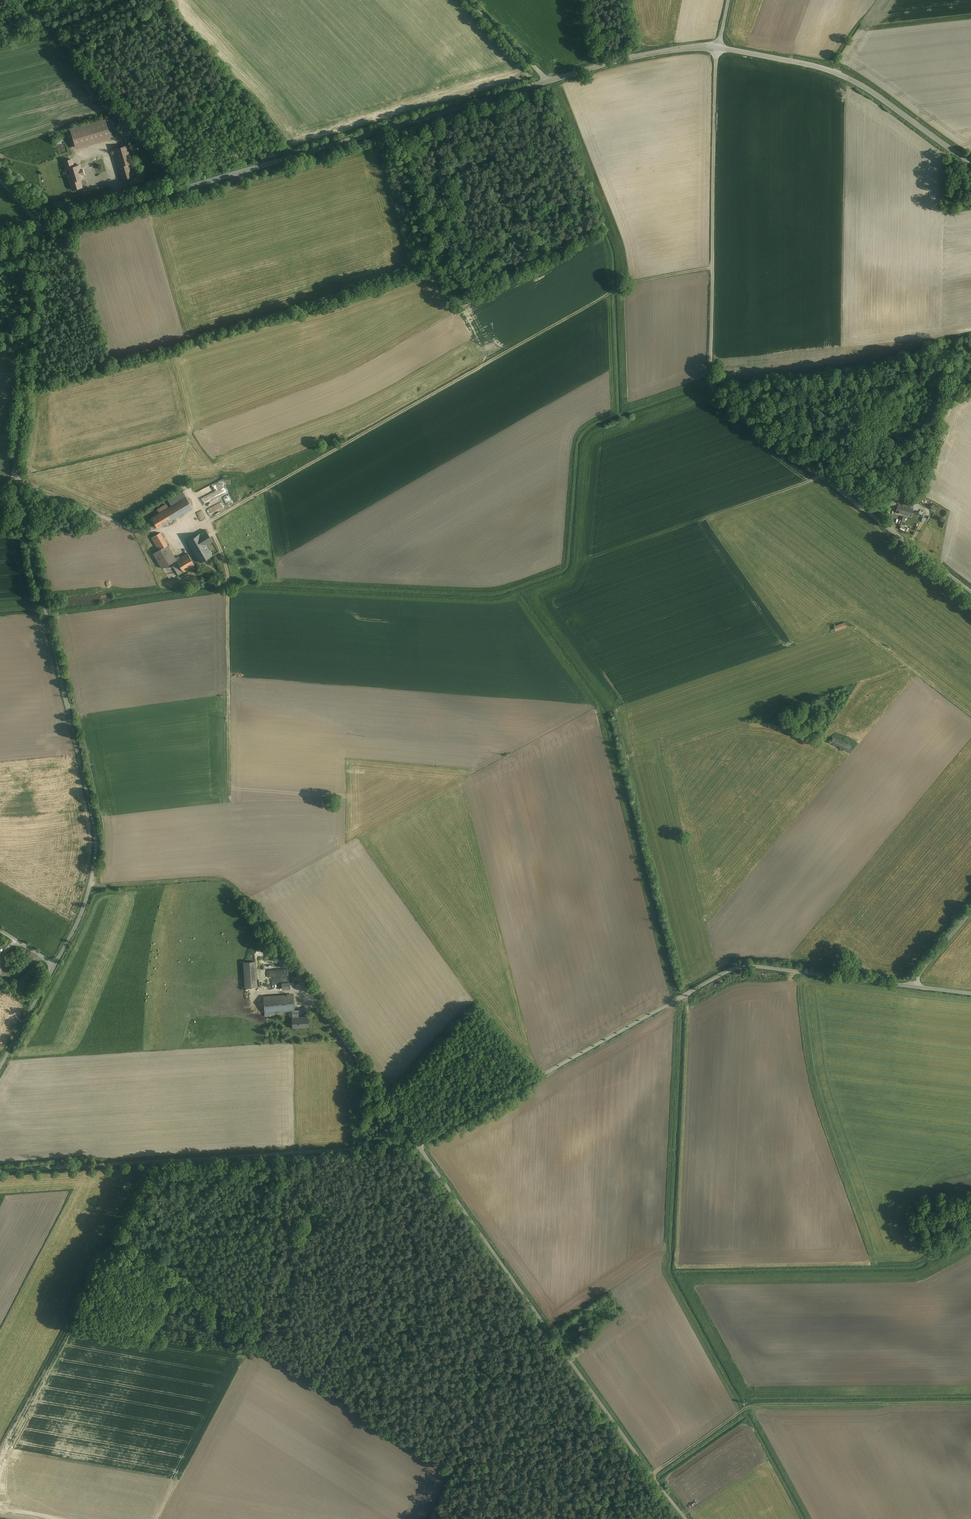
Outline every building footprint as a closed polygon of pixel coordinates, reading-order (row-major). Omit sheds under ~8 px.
[(107,120),(73,130),(78,149),(113,139),(107,120)] [(134,123),(140,130),(143,127),(137,120),(134,123)] [(130,144),(116,148),(125,181),(135,178),(131,164),(135,162),(130,144)] [(79,180),(86,178),(82,164),(76,165),(74,158),(66,160),(69,169),(71,168),(75,180),(72,180),(75,190),(82,188),(79,180)] [(223,479),(196,491),(199,498),(215,491),(217,496),(228,491),(223,479)] [(168,499),(171,505),(185,496),(182,491),(168,499)] [(167,507),(161,511),(151,517),(157,529),(192,508),(185,496),(171,505),(167,507)] [(912,516),(914,507),(898,503),(896,512),(912,516)] [(187,541),(199,562),(212,555),(206,546),(212,542),(205,530),(187,541)] [(151,538),(158,550),(167,545),(160,533),(151,538)] [(167,545),(158,550),(153,553),(161,568),(173,561),(175,560),(167,545)] [(175,560),(173,561),(175,566),(173,567),(177,575),(194,566),(186,554),(175,560)] [(835,631),(847,628),(845,622),(834,626),(835,631)] [(832,742),(851,751),(854,744),(835,736),(832,742)] [(254,985),(254,960),(239,960),(239,985),(254,985)] [(292,993),(262,994),(262,1011),(293,1010),(292,993)] [(307,1015),(289,1016),(290,1028),(307,1028),(307,1015)]
